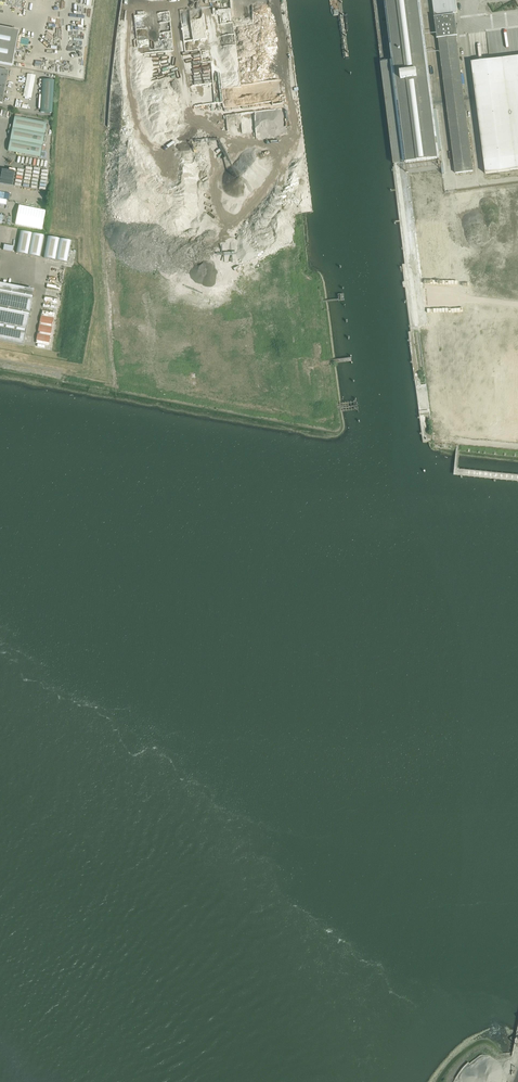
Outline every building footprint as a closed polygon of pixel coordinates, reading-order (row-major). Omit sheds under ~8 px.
[(392,61),(382,62),(395,164),(440,159),(427,57),(420,0),(385,0),(392,61)] [(434,16),(457,13),(455,0),(432,0),(434,16)] [(453,15),(437,17),(456,174),(473,171),(453,15)] [(12,67),(19,32),(0,28),(0,64),(12,67)] [(187,52),(205,51),(204,38),(201,38),(201,44),(194,44),(194,49),(187,49),(187,52)] [(486,174),(517,170),(517,57),(471,63),(486,174)] [(3,104),(9,71),(0,70),(0,103),(3,104)] [(28,74),(24,97),(32,98),(36,75),(28,74)] [(52,114),(54,81),(42,80),(40,113),(52,114)] [(47,123),(15,117),(8,152),(40,158),(47,123)] [(19,206),(15,225),(42,230),(46,211),(19,206)] [(14,246),(9,245),(11,229),(7,229),(4,250),(13,251),(14,246)] [(504,230),(463,234),(464,245),(505,241),(504,230)] [(21,232),(17,253),(40,257),(44,236),(21,232)] [(48,237),(44,258),(67,263),(71,241),(48,237)] [(490,254),(465,257),(470,300),(494,297),(490,254)] [(505,258),(507,271),(517,269),(517,256),(505,258)] [(24,345),(33,298),(22,296),(24,288),(7,285),(6,293),(0,292),(0,341),(24,345)] [(36,341),(50,343),(55,313),(50,312),(49,316),(41,315),(36,341)]
